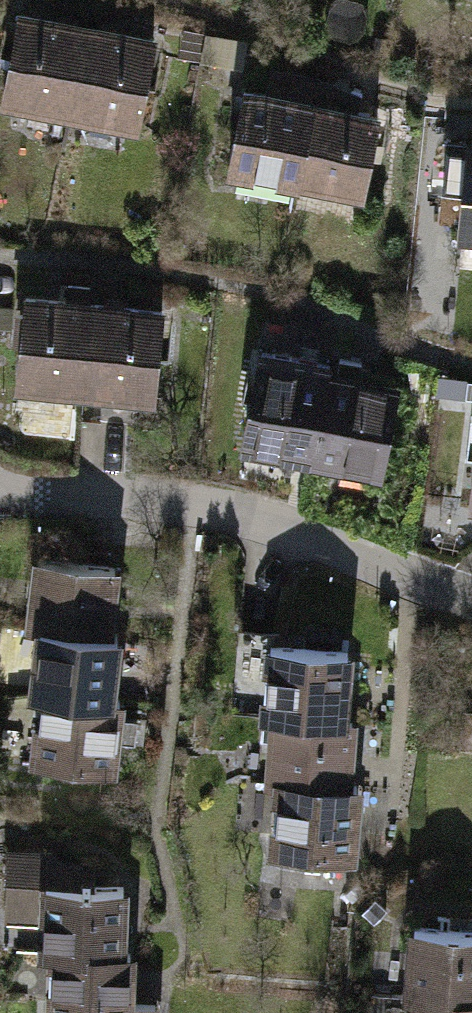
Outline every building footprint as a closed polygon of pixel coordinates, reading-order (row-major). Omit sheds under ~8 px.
[(4,100),(71,113),(87,30),(20,17),(4,100)] [(152,42),(87,30),(71,113),(136,125),(152,42)] [(229,164),(295,183),(313,84),(270,76),(263,96),(243,92),(229,164)] [(354,103),(313,84),(295,183),(361,192),(380,117),(358,117),(354,103)] [(471,228),(471,156),(464,227),(471,228)] [(17,385),(86,392),(94,306),(87,305),(89,289),(67,287),(65,302),(24,298),(22,311),(17,310),(14,336),(22,337),(17,385)] [(163,313),(94,306),(86,392),(155,399),(163,313)] [(245,440),(314,453),(328,378),(259,365),(245,440)] [(394,390),(328,378),(314,453),(380,466),(394,390)] [(32,624),(40,625),(107,633),(114,566),(40,557),(32,624)] [(32,692),(43,693),(108,701),(116,634),(107,633),(40,625),(32,692)] [(266,715),(275,716),(344,721),(346,695),(349,650),(271,645),(266,715)] [(118,702),(108,701),(43,693),(36,758),(110,767),(114,739),(133,742),(136,718),(116,716),(118,702)] [(270,779),(279,780),(348,785),(350,763),(353,722),(344,721),(275,716),(270,779)] [(361,786),(348,785),(279,780),(274,849),(356,855),(359,811),(361,786)] [(43,952),(54,952),(122,953),(123,886),(91,885),(92,864),(52,863),(52,854),(10,854),(9,913),(43,914),(43,952)] [(419,997),(471,1000),(471,929),(414,926),(410,996),(419,997)] [(122,953),(54,952),(53,1012),(155,1012),(155,1004),(130,1004),(131,953),(122,953)] [(419,997),(418,1012),(471,1012),(471,1000),(419,997)]
